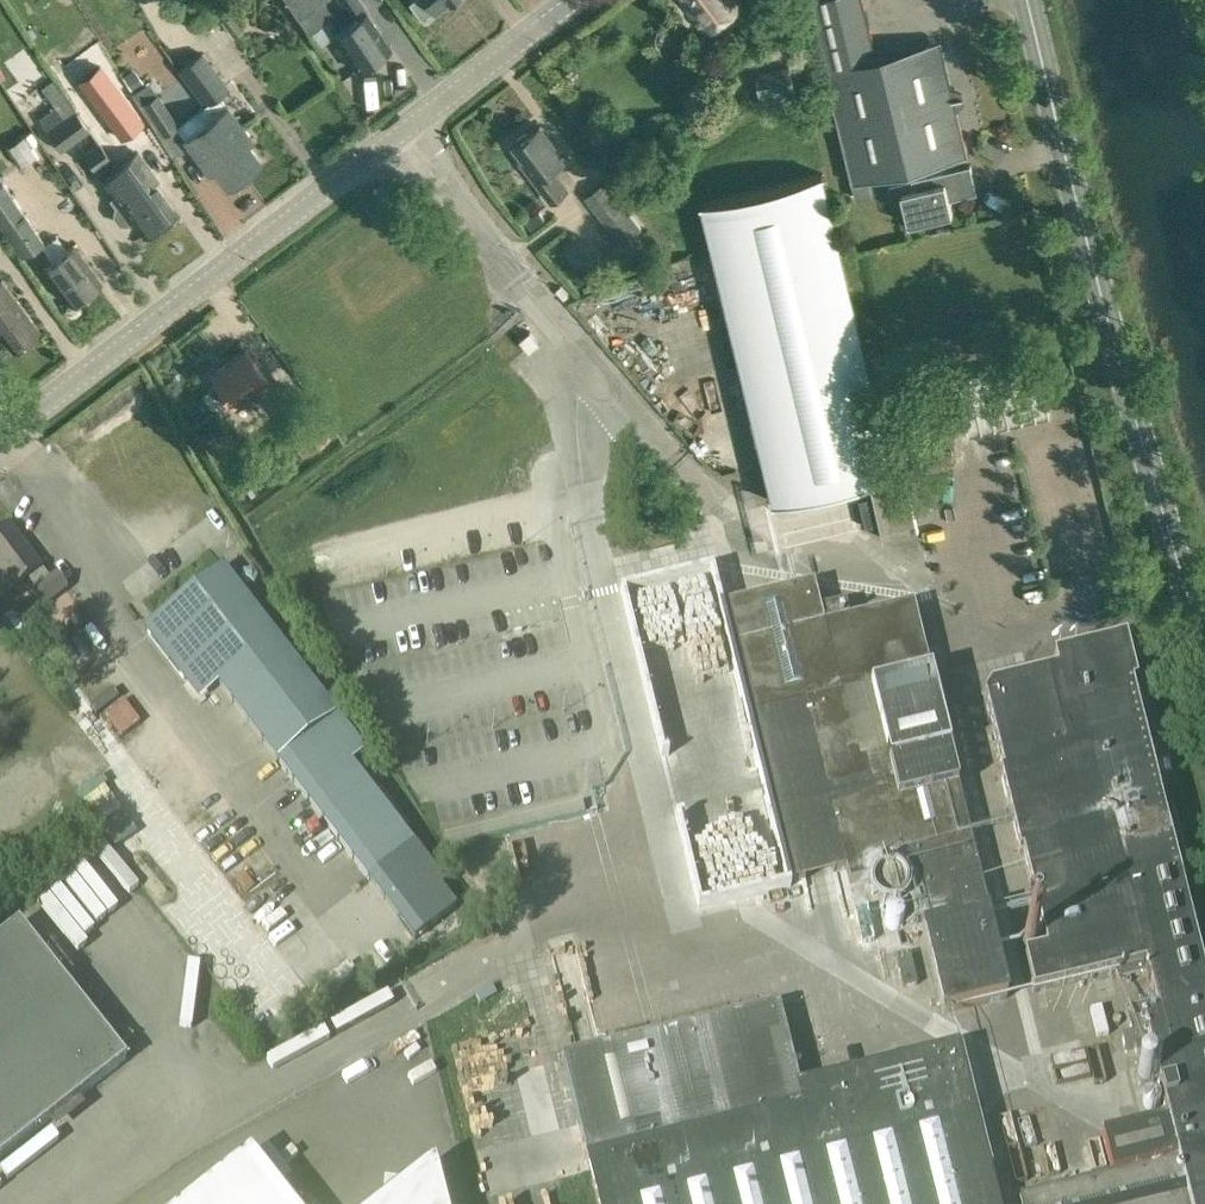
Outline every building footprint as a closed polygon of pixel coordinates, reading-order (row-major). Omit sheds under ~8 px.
[(310,33),(334,15),(324,0),(288,0),(310,33)] [(411,2),(423,19),(448,0),(413,0),(411,2)] [(681,0),(706,34),(744,6),(739,0),(681,0)] [(814,21),(825,68),(854,184),(969,156),(941,40),(879,55),(865,0),(809,0),(814,21)] [(357,70),(392,46),(368,11),(333,35),(357,70)] [(234,35),(243,30),(231,13),(223,20),(234,35)] [(196,111),(207,124),(244,172),(260,160),(247,143),(253,139),(221,96),(231,89),(204,53),(179,71),(204,105),(196,111)] [(789,64),(755,72),(763,105),(796,97),(789,64)] [(121,75),(130,90),(143,82),(134,67),(121,75)] [(66,98),(53,80),(42,88),(55,106),(66,98)] [(148,124),(120,86),(95,104),(123,142),(148,124)] [(163,135),(179,125),(160,94),(144,104),(163,135)] [(47,129),(46,130),(60,149),(88,128),(75,109),(47,129)] [(13,133),(24,154),(42,146),(31,124),(13,133)] [(228,185),(244,172),(207,124),(185,141),(209,173),(215,168),(228,185)] [(517,144),(514,146),(524,159),(521,162),(552,201),(568,189),(551,168),(565,158),(540,126),(529,134),(525,134),(518,140),(517,144)] [(158,223),(118,165),(100,140),(85,151),(116,195),(110,198),(116,206),(114,207),(113,215),(119,223),(127,225),(133,220),(143,234),(158,223)] [(139,150),(118,165),(158,223),(175,211),(143,165),(147,162),(139,150)] [(915,189),(902,193),(905,205),(910,224),(954,213),(949,192),(977,186),(972,165),(913,179),(915,189)] [(825,173),(703,203),(773,501),(897,473),(825,173)] [(44,240),(7,185),(0,190),(0,222),(22,254),(44,240)] [(610,185),(589,200),(611,229),(632,214),(610,185)] [(72,305),(102,282),(73,245),(44,268),(72,305)] [(13,348),(38,329),(26,314),(28,312),(2,277),(0,279),(0,330),(13,348)] [(218,385),(210,391),(219,403),(226,397),(233,406),(253,391),(268,411),(283,399),(267,379),(245,350),(211,376),(218,385)] [(728,438),(717,454),(730,464),(742,449),(728,438)] [(906,477),(872,485),(884,540),(919,531),(906,477)] [(674,512),(649,518),(652,530),(677,525),(674,512)] [(0,534),(0,584),(8,595),(26,581),(34,590),(27,595),(40,612),(66,591),(54,575),(48,580),(40,571),(7,528),(0,534)] [(237,538),(224,545),(249,586),(262,579),(237,538)] [(201,585),(143,629),(183,681),(201,666),(216,685),(276,763),(365,879),(406,934),(446,904),(438,893),(442,890),(432,876),(434,875),(411,844),(391,819),(399,813),(377,784),(369,789),(348,762),(361,752),(335,718),(285,653),(290,650),(267,621),(263,624),(221,569),(201,585)] [(715,570),(621,592),(698,908),(791,884),(725,607),(715,570)] [(812,586),(725,607),(791,884),(844,873),(847,886),(973,858),(967,837),(956,789),(895,804),(887,768),(869,692),(928,677),(911,606),(848,621),(822,627),(818,611),(812,586)] [(844,604),(818,611),(822,627),(848,621),(844,606),(844,604)] [(17,610),(4,620),(19,640),(32,630),(17,610)] [(983,701),(1001,777),(998,778),(1017,854),(1020,854),(1045,954),(1023,959),(1032,995),(1143,968),(1152,1005),(1124,1013),(1130,1037),(1120,1040),(1123,1053),(1133,1050),(1135,1057),(1148,1053),(1152,1067),(1165,1118),(1150,1122),(1151,1124),(1101,1136),(1111,1177),(1019,1200),(1020,1203),(1204,1203),(1204,990),(1175,869),(1183,867),(1170,813),(1161,815),(1129,687),(1133,686),(1123,643),(1053,660),(1056,674),(987,691),(983,701)] [(928,677),(869,692),(887,768),(947,752),(929,677),(928,677)] [(947,752),(887,768),(895,804),(956,789),(947,752)] [(1019,897),(1000,898),(1002,942),(1021,941),(1019,897)] [(985,916),(919,932),(940,1017),(1006,1000),(985,916)] [(0,938),(0,1159),(125,1061),(17,925),(0,938)] [(591,968),(571,971),(575,995),(595,992),(591,968)] [(776,1008),(560,1061),(585,1161),(798,1107),(794,1090),(797,1089),(776,1008)] [(584,1161),(594,1203),(995,1203),(956,1048),(797,1089),(794,1090),(798,1107),(585,1161),(584,1161)] [(358,1073),(380,1061),(375,1052),(353,1064),(358,1073)] [(248,1154),(185,1203),(288,1203),(248,1154)] [(433,1162),(403,1185),(401,1203),(444,1203),(433,1162)]
